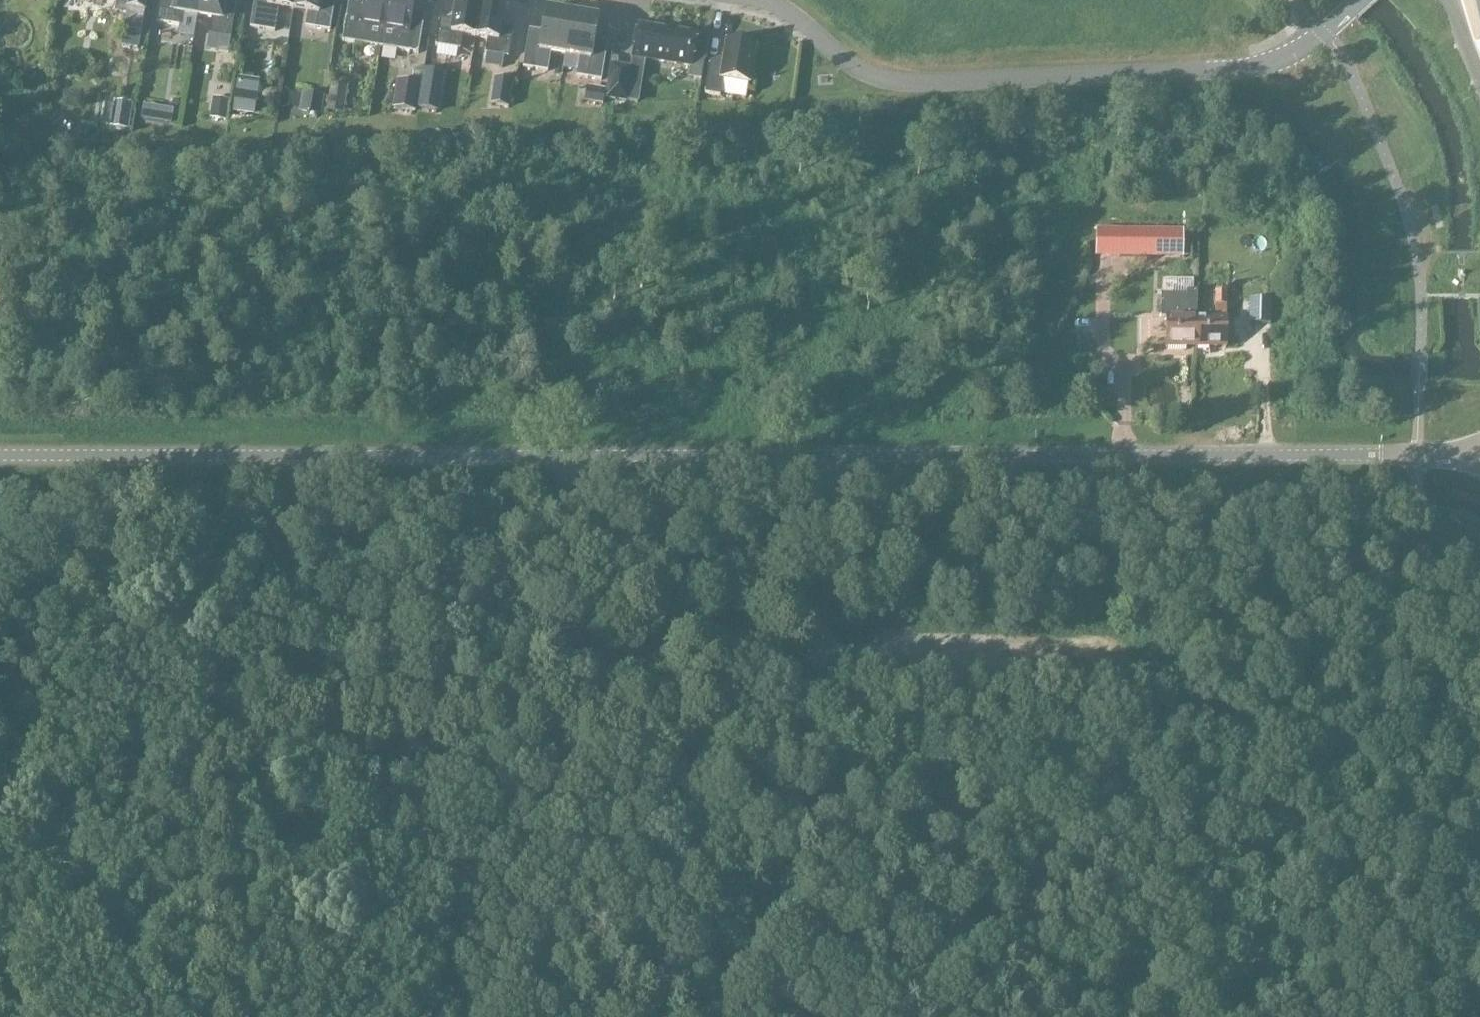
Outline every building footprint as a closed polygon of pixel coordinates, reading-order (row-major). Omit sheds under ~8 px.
[(129,8),(143,11),(145,0),(130,0),(129,8)] [(198,14),(200,0),(160,0),(157,21),(180,25),(183,12),(198,14)] [(198,14),(214,17),(211,34),(230,37),(236,3),(223,1),(224,0),(200,0),(198,14)] [(293,10),(295,0),(254,0),(250,28),(275,32),(279,8),(293,10)] [(293,10),(308,13),(305,27),(330,31),(334,5),(321,3),(321,0),(295,0),(293,10)] [(380,48),(388,0),(361,0),(359,16),(346,14),(342,41),(380,48)] [(380,48),(418,54),(422,27),(410,25),(414,0),(388,0),(380,48)] [(475,38),(481,0),(478,0),(457,0),(453,21),(440,19),(435,46),(460,50),(462,36),(475,38)] [(505,4),(481,0),(475,38),(488,40),(485,54),(508,58),(513,31),(501,29),(505,4)] [(551,53),(565,55),(572,15),(546,10),(541,39),(528,37),(523,68),(547,72),(551,53)] [(593,48),(598,19),(572,15),(565,55),(580,58),(576,77),(601,81),(606,50),(593,48)] [(697,37),(698,36),(637,26),(637,27),(638,27),(631,67),(625,102),(638,104),(646,59),(691,67),(689,78),(701,80),(707,44),(696,42),(697,37)] [(727,40),(722,65),(710,63),(704,95),(720,97),(723,80),(750,85),(756,45),(727,40)] [(625,102),(631,67),(611,64),(605,99),(625,102)] [(443,74),(423,71),(417,109),(437,112),(443,74)] [(513,81),(495,78),(491,104),(509,107),(513,81)] [(420,84),(397,80),(392,109),(415,112),(420,84)] [(331,83),(327,111),(344,114),(348,86),(331,83)] [(258,94),(236,91),(233,112),(255,116),(258,94)] [(302,92),(299,113),(322,117),(325,96),(302,92)] [(226,122),(229,101),(214,98),(210,119),(226,122)] [(160,123),(171,125),(174,110),(163,109),(160,123)] [(1183,230),(1096,229),(1096,258),(1183,258),(1183,230)] [(1186,294),(1160,294),(1160,318),(1166,318),(1166,348),(1196,348),(1196,317),(1196,305),(1196,291),(1186,291),(1186,294)] [(1196,317),(1196,348),(1225,348),(1225,318),(1225,305),(1226,305),(1226,291),(1215,291),(1215,318),(1196,317)] [(1271,301),(1251,301),(1251,326),(1271,326),(1271,301)]
